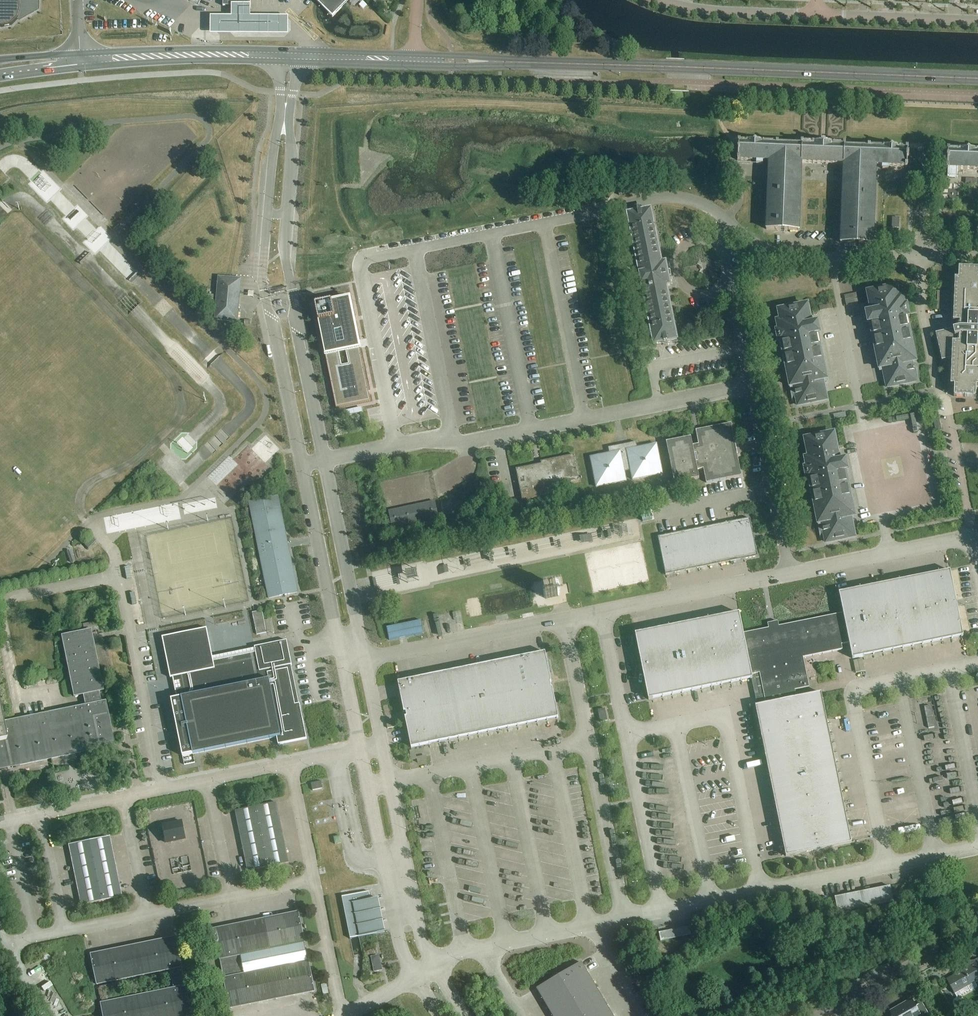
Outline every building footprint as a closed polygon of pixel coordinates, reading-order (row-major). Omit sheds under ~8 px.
[(38,0),(0,0),(0,26),(2,27),(11,25),(18,18),(19,19),(20,20),(38,10),(38,0)] [(314,0),(317,3),(332,18),(343,6),(348,1),(349,0),(344,0),(339,5),(332,12),(320,0),(314,0)] [(332,12),(339,5),(344,0),(320,0),(332,12)] [(251,5),(232,5),(231,15),(232,17),(223,17),(210,17),(210,21),(210,25),(210,36),(289,36),(289,32),(289,27),(289,21),(289,17),(277,17),(256,17),(251,17),(251,15),(251,5)] [(738,161),(756,162),(756,165),(763,165),(763,162),(769,162),(766,230),(799,231),(802,163),(843,165),(840,243),(873,245),(876,166),(882,167),(882,169),(888,170),(888,167),(907,168),(907,160),(909,160),(909,156),(907,156),(908,149),(878,148),(878,147),(874,147),(868,147),(868,148),(845,147),(845,145),(826,144),(826,143),(821,143),(821,144),(801,143),(801,146),(778,145),(778,144),(738,142),(738,161)] [(947,151),(947,162),(947,169),(948,169),(947,177),(957,178),(958,169),(977,170),(977,152),(947,151)] [(653,181),(646,183),(647,190),(654,188),(653,181)] [(557,194),(558,201),(569,199),(567,192),(557,194)] [(666,287),(670,286),(665,263),(662,264),(651,210),(627,215),(654,346),(677,341),(666,287)] [(976,398),(976,387),(977,387),(977,269),(959,268),(958,279),(955,279),(953,322),(958,322),(957,328),(935,335),(942,362),(951,360),(950,386),(954,386),(954,397),(976,398)] [(215,321),(238,322),(240,290),(241,279),(218,277),(215,321)] [(867,293),(871,312),(866,314),(868,324),(870,324),(879,369),(883,368),(887,388),(916,382),(912,363),(915,362),(906,316),(908,316),(906,305),(904,306),(902,297),(898,297),(896,287),(867,293)] [(781,342),(790,387),(793,387),(798,406),(827,400),(823,381),(826,380),(817,335),(819,334),(817,324),(811,325),(807,305),(778,311),(780,322),(777,322),(779,331),(776,332),(779,342),(781,342)] [(365,392),(368,391),(359,348),(325,355),(336,409),(370,402),(370,401),(367,402),(365,392)] [(934,421),(936,432),(942,431),(939,420),(934,421)] [(696,431),(699,445),(693,446),(691,438),(666,443),(674,484),(699,479),(697,470),(703,469),(706,483),(741,476),(737,455),(734,456),(732,446),(735,445),(731,424),(696,431)] [(807,468),(805,469),(807,479),(809,479),(818,524),(822,523),(826,543),(855,537),(851,518),(854,517),(845,471),(847,471),(845,460),(839,462),(834,434),(805,440),(809,458),(805,459),(807,468)] [(609,454),(590,458),(596,488),(626,482),(624,472),(631,471),(633,480),(662,474),(656,445),(637,449),(636,443),(608,448),(609,454)] [(516,470),(522,502),(560,494),(558,485),(579,481),(574,456),(541,462),(541,464),(516,470)] [(249,503),(269,599),(297,593),(278,498),(274,498),(273,496),(269,497),(269,499),(249,503)] [(389,512),(393,529),(438,519),(435,502),(389,512)] [(658,537),(666,575),(758,557),(750,519),(658,537)] [(86,548),(89,552),(97,544),(93,540),(86,548)] [(803,658),(843,650),(842,645),(849,644),(853,659),(963,637),(950,571),(839,593),(843,614),(743,634),(739,614),(635,635),(649,700),(753,679),(752,675),(760,674),(766,705),(755,707),(786,857),(835,847),(835,848),(839,847),(839,846),(852,844),(821,693),(796,698),(795,690),(809,688),(803,658)] [(253,615),(257,637),(267,635),(263,613),(253,615)] [(387,628),(389,641),(424,634),(421,621),(387,628)] [(208,628),(163,637),(171,676),(174,676),(178,697),(172,698),(185,766),(196,763),(194,753),(277,737),(279,744),(306,739),(300,706),(299,706),(291,667),(292,667),(287,642),(254,649),(255,653),(252,653),(252,652),(225,657),(225,660),(214,663),(208,628)] [(114,747),(105,702),(100,703),(98,692),(103,691),(90,630),(61,636),(73,697),(83,695),(85,706),(2,723),(0,713),(0,770),(114,747)] [(405,718),(411,748),(559,719),(552,688),(551,689),(550,684),(551,683),(545,653),(398,683),(404,713),(406,713),(407,718),(405,718)] [(924,707),(929,729),(934,728),(930,706),(924,707)] [(598,711),(600,723),(607,721),(605,709),(598,711)] [(311,784),(313,791),(323,789),(321,782),(311,784)] [(235,811),(248,872),(288,863),(276,803),(235,811)] [(186,839),(182,822),(162,827),(166,844),(186,839)] [(68,845),(81,906),(121,898),(109,837),(68,845)] [(369,892),(342,897),(350,939),(385,932),(379,898),(370,900),(369,892)] [(224,979),(230,1009),(315,992),(309,962),(308,962),(244,975),(240,956),(304,943),(305,943),(299,913),(214,930),(220,960),(224,979)] [(659,933),(661,942),(661,940),(690,934),(691,936),(689,927),(689,928),(660,934),(659,933)] [(97,985),(170,970),(174,990),(101,1004),(103,1015),(192,1015),(186,987),(185,987),(182,968),(176,938),(91,955),(97,985)] [(371,958),(374,972),(382,971),(379,957),(371,958)] [(954,1000),(953,1004),(955,1007),(958,1008),(961,1006),(962,1003),(959,996),(970,990),(970,991),(977,987),(975,983),(977,981),(977,967),(977,965),(977,960),(977,959),(974,961),(967,962),(968,967),(946,980),(957,998),(954,1000)] [(552,1015),(612,1015),(581,963),(537,989),(552,1015)] [(922,1004),(916,1007),(912,1000),(890,1012),(892,1015),(930,1015),(922,1004)]
